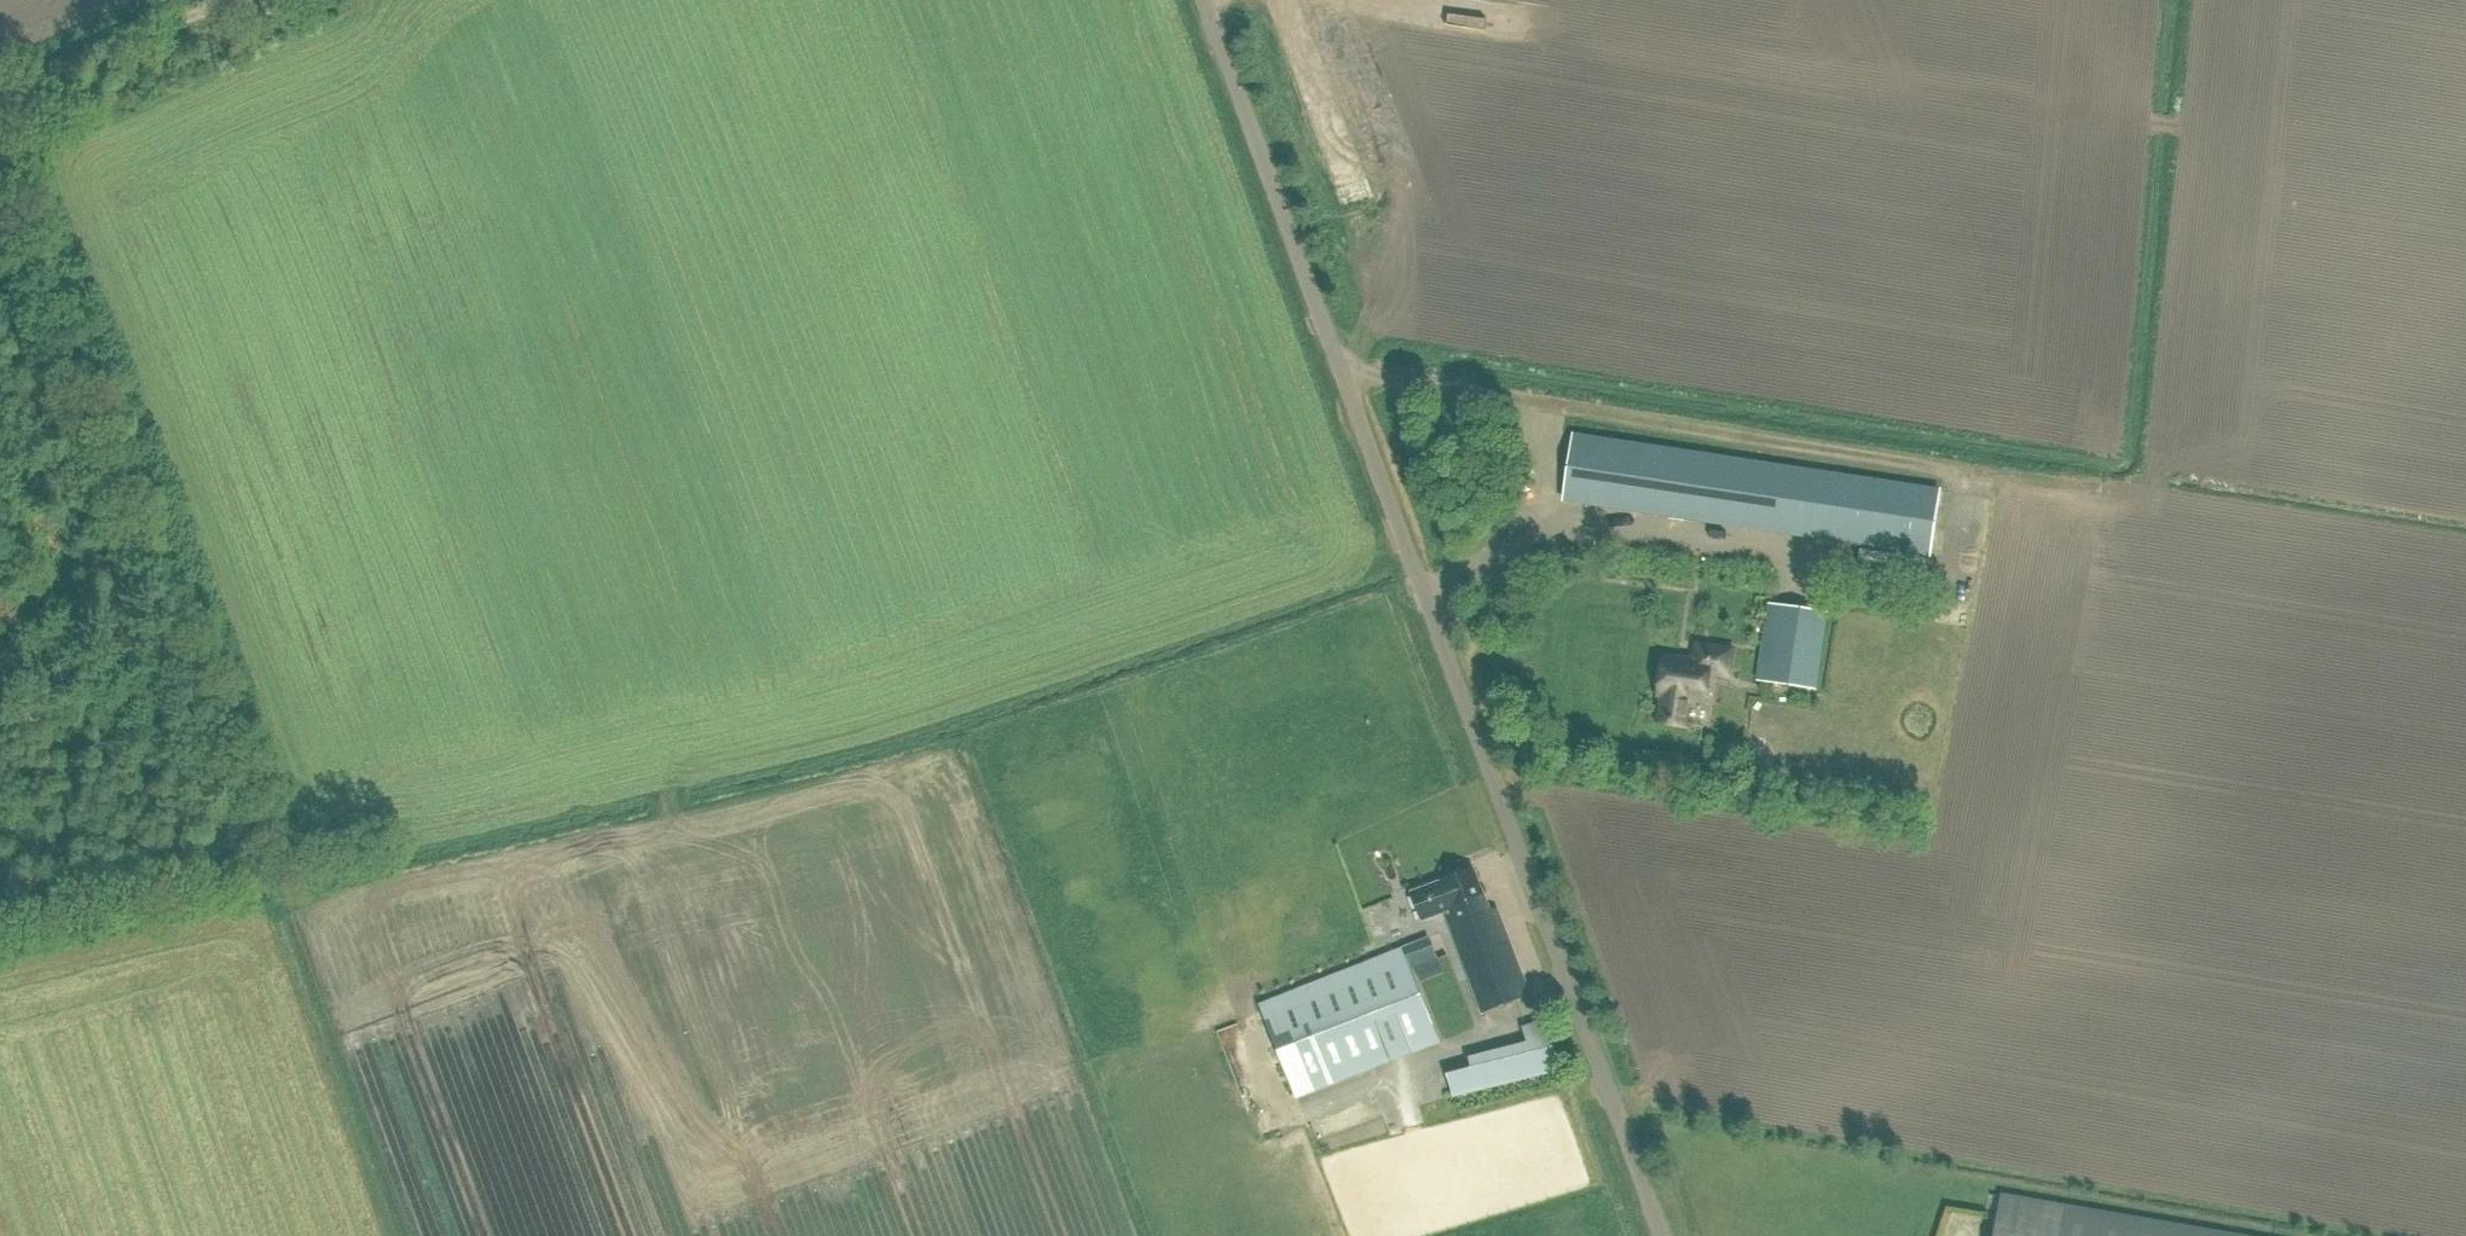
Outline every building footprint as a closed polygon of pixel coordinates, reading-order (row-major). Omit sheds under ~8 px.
[(1601,509),(1932,558),(1941,490),(1574,434),(1561,522),(1598,528),(1601,509)] [(1818,691),(1829,614),(1769,604),(1756,681),(1818,691)] [(1663,658),(1658,698),(1660,699),(1657,723),(1687,727),(1690,703),(1705,705),(1709,677),(1730,680),(1734,649),(1696,644),(1694,662),(1663,658)] [(1483,1016),(1530,998),(1496,908),(1489,911),(1474,871),(1411,894),(1422,922),(1444,914),(1483,1016)] [(1439,935),(1256,1006),(1294,1101),(1415,1054),(1476,1031),(1439,935)] [(1470,1072),(1449,1078),(1456,1102),(1560,1073),(1546,1024),(1523,1030),(1527,1045),(1467,1061),(1470,1072)] [(1307,1107),(1318,1130),(1351,1114),(1339,1091),(1307,1107)] [(1395,1102),(1400,1136),(1422,1133),(1416,1099),(1395,1102)] [(1995,1235),(2249,1235),(2002,1194),(1995,1235)]
